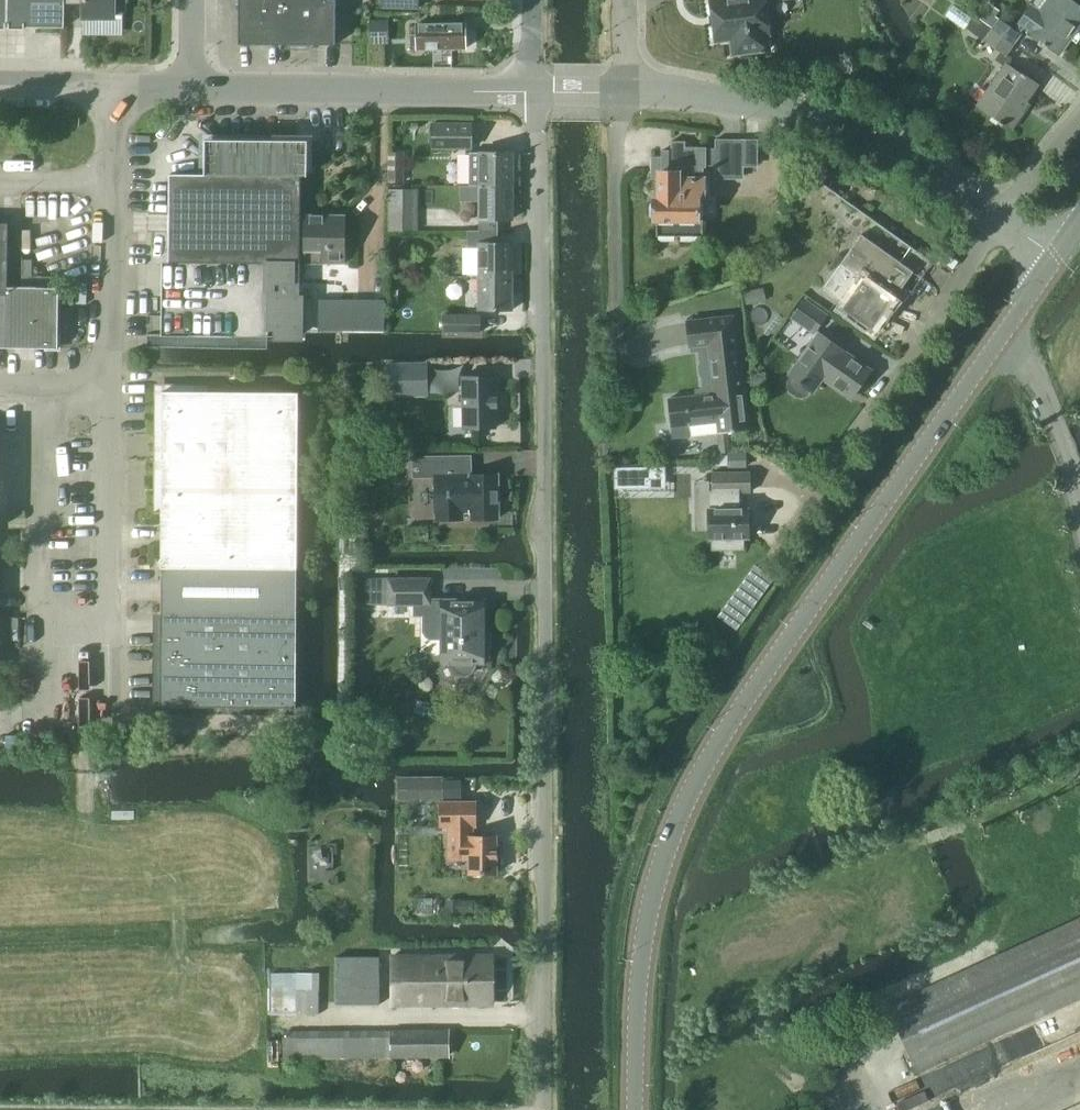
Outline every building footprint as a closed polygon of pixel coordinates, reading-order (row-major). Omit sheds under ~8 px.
[(7,28),(25,28),(36,28),(64,28),(64,5),(64,0),(7,0),(7,28)] [(64,5),(65,5),(65,0),(83,1),(83,5),(83,18),(84,18),(112,18),(112,16),(121,16),(122,16),(126,13),(126,0),(64,0),(64,5)] [(238,2),(238,45),(289,45),(297,45),(299,45),(308,45),(335,45),(335,0),(334,0),(329,0),(238,0),(238,2)] [(381,10),(400,10),(400,5),(418,5),(417,0),(381,0),(381,10)] [(771,34),(766,0),(715,0),(711,1),(713,16),(710,16),(711,26),(714,25),(716,41),(732,39),(734,54),(769,49),(767,35),(771,34)] [(1073,0),(1050,0),(1041,13),(1030,5),(1017,23),(1028,31),(1027,32),(1043,44),(1043,45),(1058,56),(1076,30),(1079,32),(1079,6),(1073,1),(1073,0)] [(999,19),(981,7),(973,17),(991,30),(999,19)] [(991,30),(973,17),(966,28),(984,41),(991,30)] [(1012,44),(1020,34),(999,19),(991,30),(1012,44)] [(370,43),(387,42),(387,20),(370,20),(370,43)] [(418,49),(466,48),(466,23),(417,23),(417,35),(411,35),(411,46),(417,46),(418,49)] [(1004,56),(1012,44),(991,30),(984,41),(1004,56)] [(1022,73),(1022,74),(1006,63),(976,106),(1011,130),(1024,113),(1020,110),(1038,84),(1022,73)] [(472,148),(473,124),(433,123),(433,148),(472,148)] [(169,260),(169,262),(211,263),(210,316),(189,316),(189,336),(305,337),(305,332),(305,295),(302,295),(299,295),(299,264),(299,256),(300,216),(300,177),(302,177),(308,177),(308,173),(308,148),(308,147),(299,139),(299,138),(280,138),(215,137),(214,137),(206,146),(205,147),(205,173),(170,172),(169,260)] [(704,196),(704,168),(707,168),(707,166),(716,166),(716,167),(744,168),(745,140),(717,140),(716,149),(707,149),(707,147),(686,147),(686,141),(673,141),(673,150),(663,150),(663,157),(653,157),(653,179),(659,179),(659,200),(655,200),(655,202),(652,205),(652,215),(655,218),(655,220),(657,220),(657,236),(703,237),(703,220),(698,220),(699,196),(704,196)] [(480,154),(470,154),(469,186),(480,186),(514,186),(514,152),(480,152),(480,154)] [(402,183),(402,173),(388,173),(388,183),(402,183)] [(469,186),(460,186),(460,202),(480,202),(480,215),(480,219),(499,219),(514,219),(514,186),(480,186),(469,186)] [(388,190),(387,232),(417,232),(417,190),(388,190)] [(300,216),(299,256),(305,256),(305,264),(345,264),(345,260),(345,216),(304,216),(300,216)] [(8,295),(8,288),(7,288),(7,228),(7,224),(0,224),(0,295),(8,295)] [(513,274),(514,241),(499,241),(499,229),(466,229),(466,248),(465,274),(479,274),(513,274)] [(893,300),(913,272),(862,235),(823,288),(875,325),(882,315),(891,321),(901,306),(893,300)] [(513,307),(513,274),(479,274),(479,307),(513,307)] [(14,348),(34,349),(58,349),(58,305),(58,288),(8,288),(8,295),(0,295),(0,348),(14,348)] [(59,291),(59,305),(72,306),(73,306),(73,305),(73,299),(73,292),(73,291),(72,291),(59,291)] [(814,333),(826,315),(804,300),(792,318),(814,333)] [(480,330),(480,312),(445,312),(445,330),(480,330)] [(688,396),(668,398),(672,439),(691,437),(690,426),(716,424),(717,434),(718,433),(719,443),(720,453),(732,452),(731,442),(729,432),(749,430),(744,391),(747,391),(745,377),(738,316),(687,321),(690,346),(702,345),(705,381),(707,394),(688,396)] [(807,395),(810,390),(813,391),(827,371),(856,391),(871,370),(819,333),(789,375),(791,376),(788,381),(788,387),(790,392),(796,396),(802,397),(807,395)] [(427,396),(427,380),(426,365),(386,365),(387,397),(427,396)] [(463,429),(496,428),(495,407),(496,407),(496,398),(495,398),(495,377),(462,377),(463,429)] [(296,569),(297,393),(161,392),(160,568),(296,569)] [(745,468),(745,452),(726,453),(726,468),(745,468)] [(497,519),(497,506),(496,475),(462,476),(462,457),(413,458),(413,478),(435,478),(436,520),(462,520),(462,512),(471,512),(471,520),(497,519)] [(665,489),(665,467),(614,468),(614,489),(665,489)] [(712,493),(709,493),(710,531),(710,539),(711,550),(744,550),(744,538),(748,538),(747,508),(739,508),(739,492),(751,492),(751,472),(712,473),(712,493)] [(296,616),(296,569),(160,568),(160,615),(296,616)] [(738,625),(769,583),(755,573),(724,615),(738,625)] [(389,604),(428,604),(428,580),(389,580),(389,604)] [(482,627),(482,601),(442,601),(441,663),(450,663),(450,666),(453,672),(459,675),(465,675),(471,672),(474,666),(474,663),(482,663),(482,658),(490,658),(490,627),(482,627)] [(295,708),(296,616),(160,615),(159,707),(295,708)] [(397,778),(398,800),(443,799),(443,777),(397,778)] [(472,827),(475,827),(475,803),(439,803),(439,827),(451,827),(451,856),(469,855),(469,874),(496,874),(496,870),(499,867),(499,861),(496,857),(496,837),(472,837),(472,827)] [(482,913),(482,902),(446,902),(446,913),(482,913)] [(1079,997),(1079,919),(889,1007),(918,1071),(1079,997)] [(390,1005),(490,1005),(490,956),(390,957),(390,1005)] [(335,1005),(379,1005),(379,957),(335,957),(335,1005)] [(271,1015),(296,1014),(318,1014),(319,973),(297,973),(297,974),(271,974),(271,1015)] [(390,1056),(446,1056),(446,1030),(390,1031),(390,1056)]
